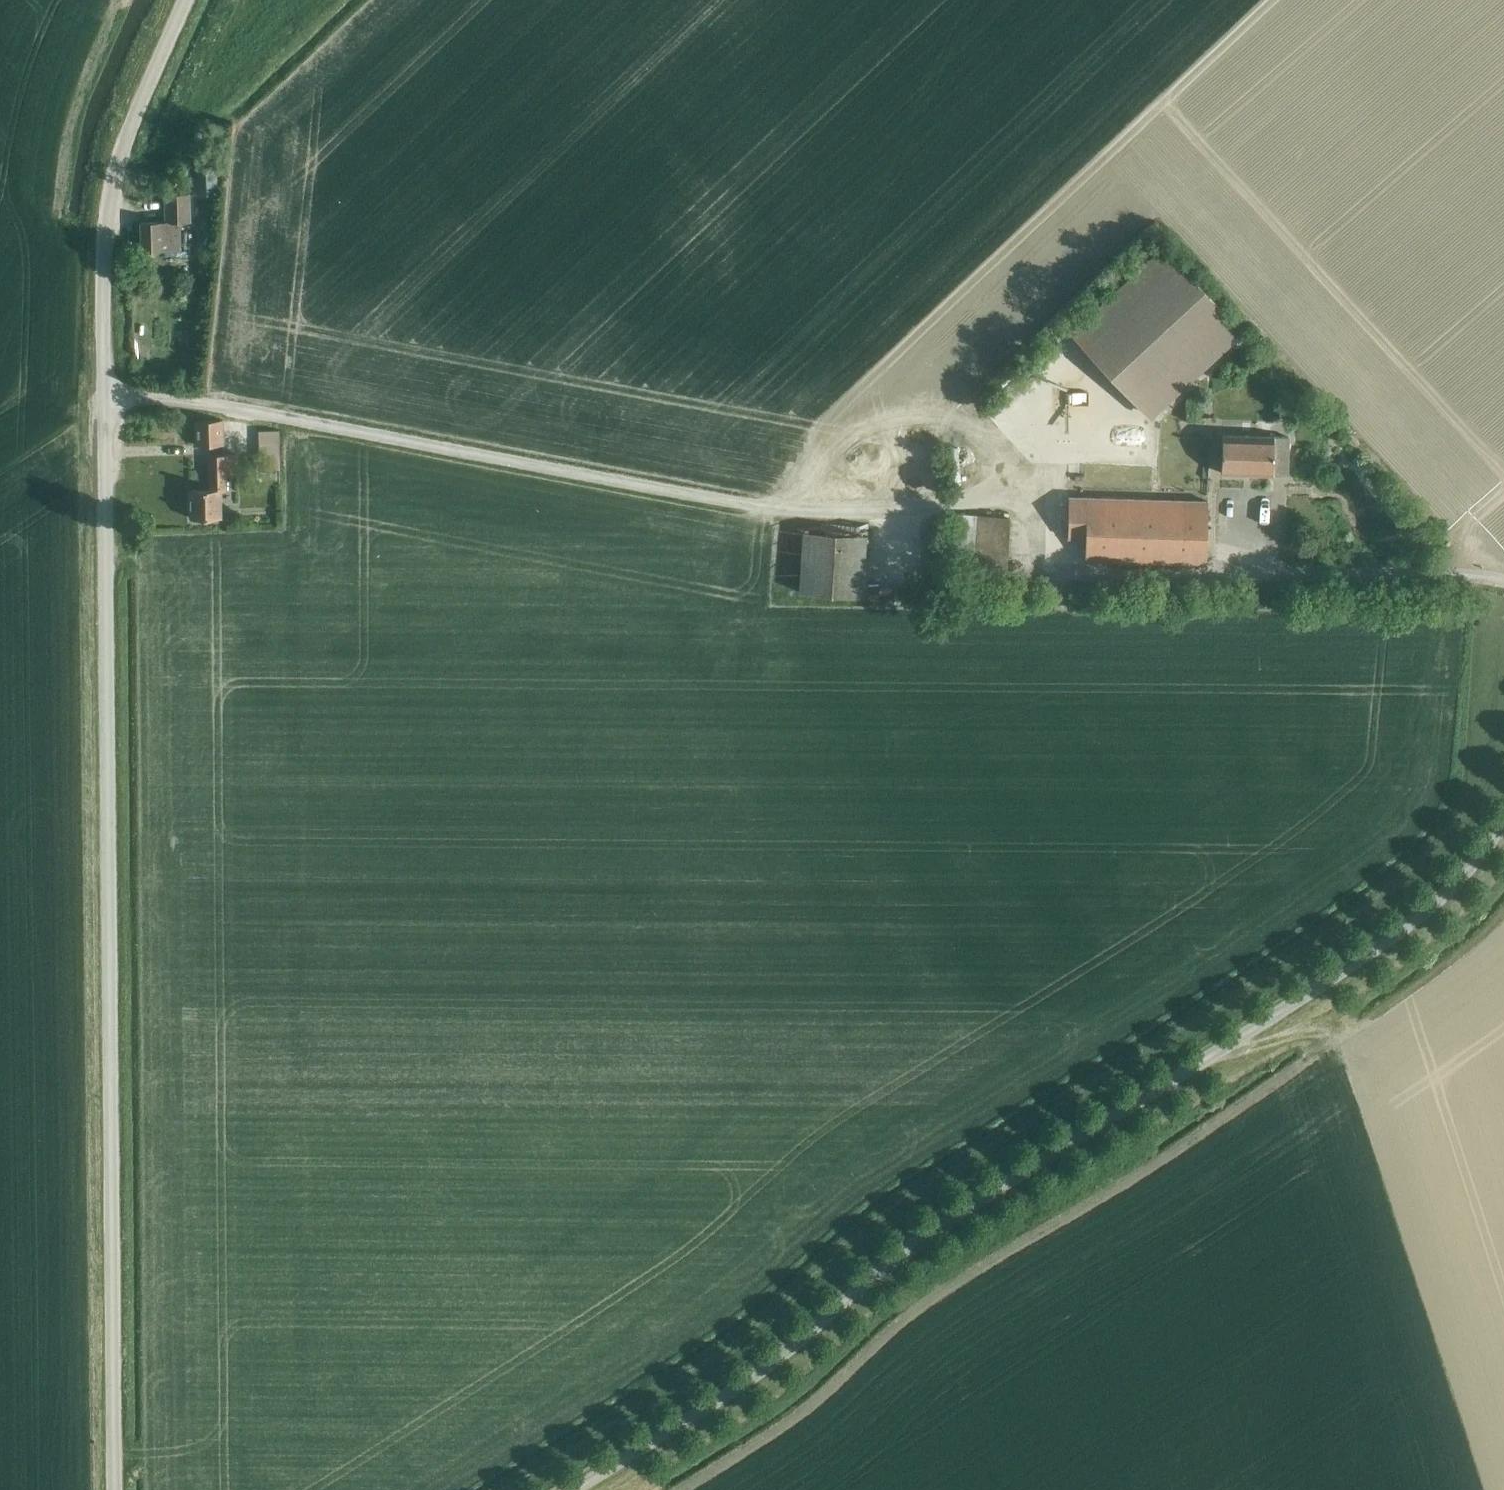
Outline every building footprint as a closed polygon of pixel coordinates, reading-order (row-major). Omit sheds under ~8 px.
[(205,167),(195,167),(196,195),(206,195),(205,167)] [(141,221),(142,250),(180,249),(179,222),(190,221),(189,193),(165,193),(166,221),(141,221)] [(200,217),(212,217),(213,202),(201,201),(200,217)] [(1243,331),(1162,245),(1071,330),(1151,416),(1243,331)] [(1200,411),(1185,411),(1186,421),(1200,421),(1200,411)] [(187,414),(177,415),(177,424),(187,424),(187,414)] [(195,420),(196,445),(223,444),(222,419),(195,420)] [(278,468),(278,429),(258,429),(258,468),(278,468)] [(1222,434),(1220,473),(1272,474),(1287,475),(1288,437),(1222,434)] [(189,490),(190,518),(220,516),(219,490),(224,490),(224,476),(233,476),(232,457),(208,458),(209,489),(189,490)] [(1205,563),(1207,502),(1069,498),(1068,538),(1085,538),(1085,559),(1205,563)] [(953,510),(952,558),(976,559),(977,511),(953,510)]
